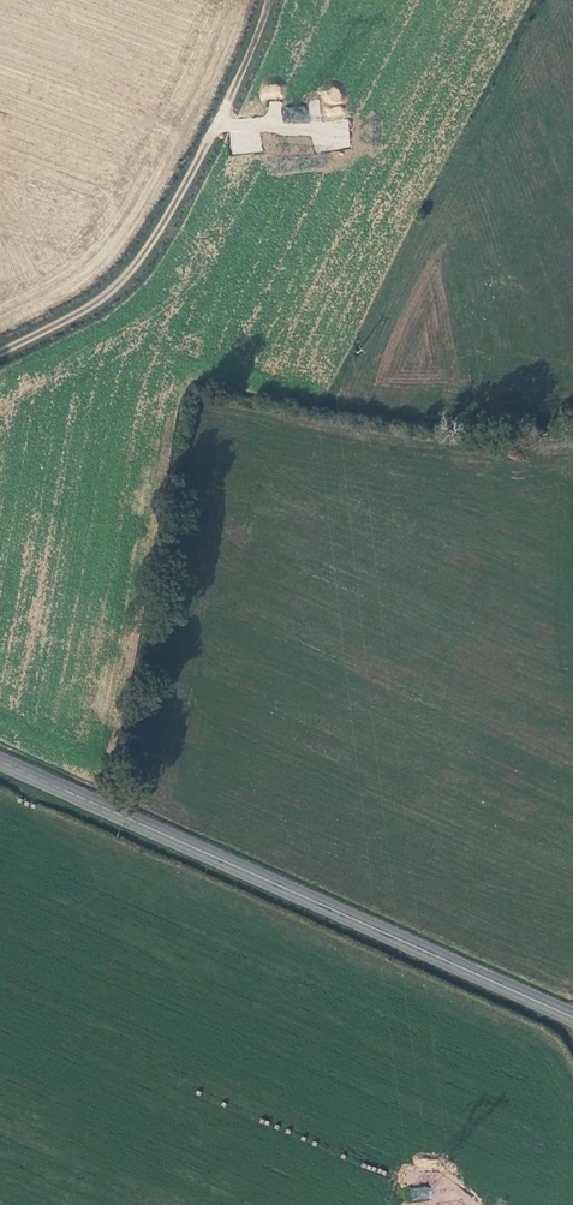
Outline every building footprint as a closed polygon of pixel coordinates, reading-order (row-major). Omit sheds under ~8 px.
[(319,99),(308,100),(309,117),(320,116),(319,99)] [(412,1188),(412,1199),(430,1199),(429,1187),(412,1188)]
